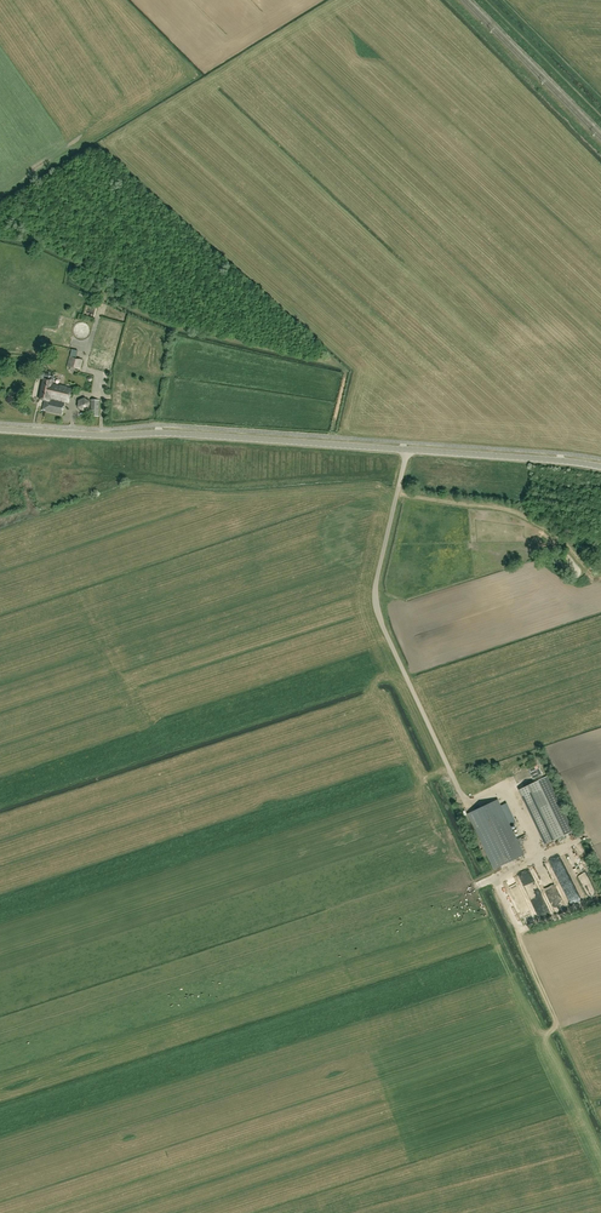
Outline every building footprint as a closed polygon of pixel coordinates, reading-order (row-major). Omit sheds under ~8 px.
[(82,359),(70,356),(67,366),(80,369),(82,359)] [(38,399),(44,400),(44,398),(50,399),(68,402),(71,388),(54,385),(54,382),(53,382),(54,376),(49,375),(49,374),(37,372),(35,378),(42,379),(38,399)] [(64,402),(50,399),(44,398),(44,400),(42,410),(62,414),(64,402)] [(99,416),(99,410),(99,399),(91,399),(91,410),(90,410),(88,410),(88,415),(99,416)] [(524,799),(543,790),(538,781),(519,790),(524,799)] [(468,814),(495,869),(524,855),(498,800),(468,814)] [(578,907),(586,903),(565,857),(557,861),(578,907)] [(537,899),(543,915),(552,912),(546,896),(537,899)]
